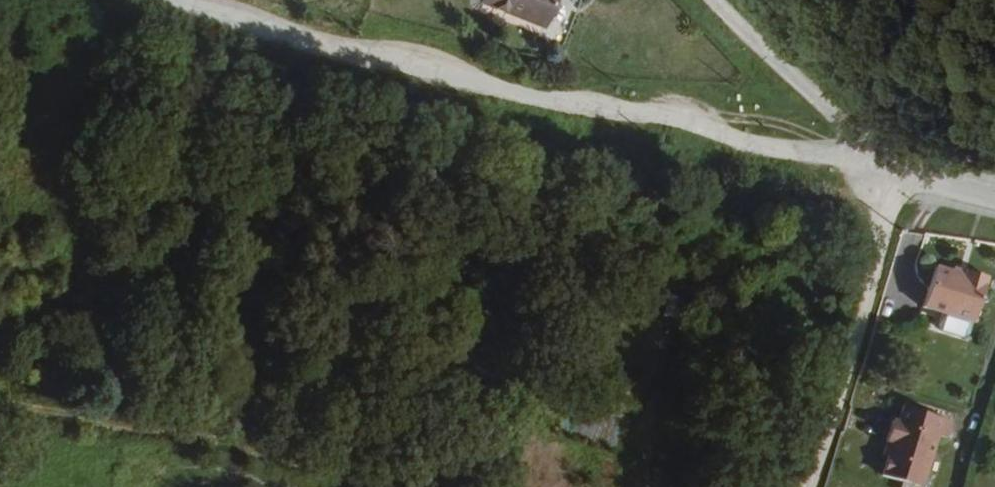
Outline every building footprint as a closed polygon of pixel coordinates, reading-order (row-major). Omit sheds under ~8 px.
[(960,274),(931,265),(919,303),(970,319),(984,275),(962,268),(960,274)] [(884,454),(879,472),(900,478),(920,484),(935,433),(944,435),(949,418),(901,404),(897,420),(890,418),(884,437),(889,439),(884,454)] [(884,437),(879,453),(884,454),(889,439),(884,437)] [(920,484),(900,478),(898,486),(919,486),(920,484)]
